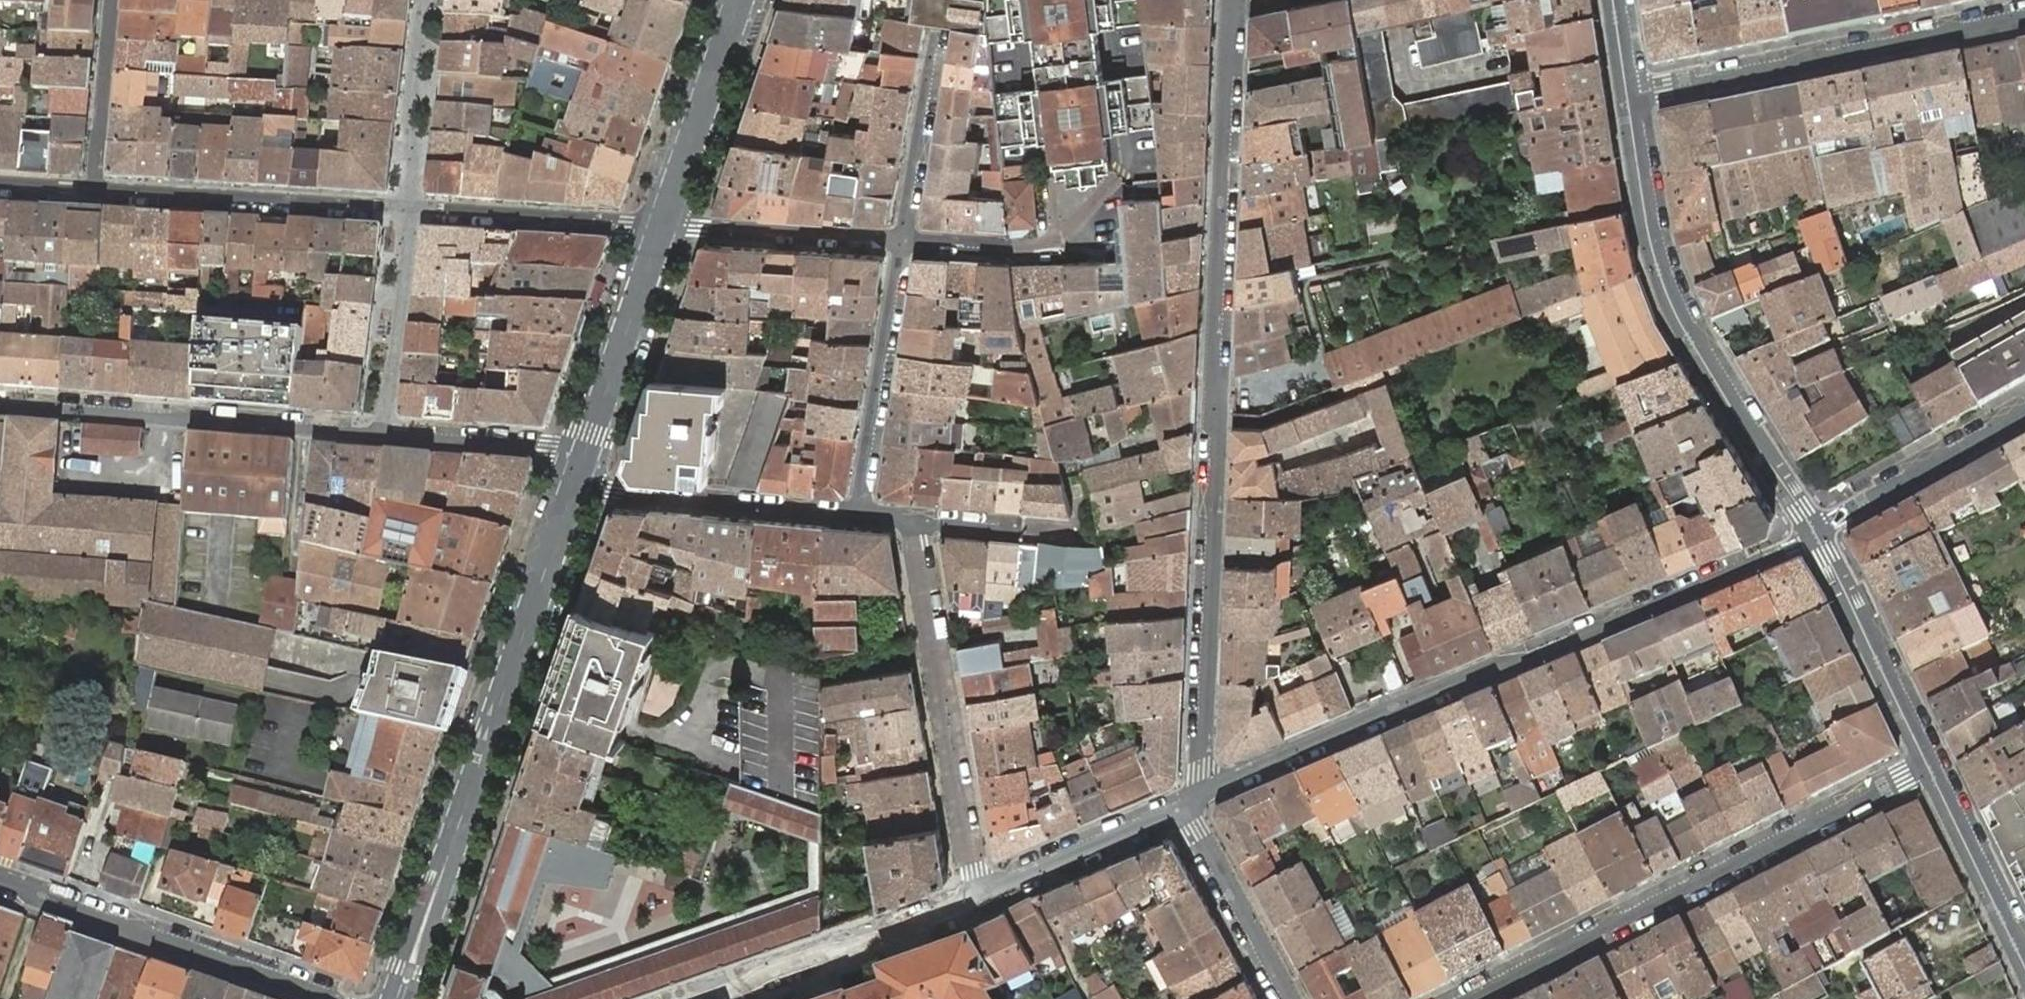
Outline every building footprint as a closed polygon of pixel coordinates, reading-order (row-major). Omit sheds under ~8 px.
[(47,5),(44,32),(52,31),(55,0),(47,0),(47,5)] [(99,0),(55,0),(52,31),(95,33),(99,0)] [(124,12),(162,15),(182,16),(184,0),(125,0),(124,12)] [(178,64),(178,68),(177,77),(206,78),(208,56),(209,45),(210,38),(214,0),(184,0),(182,16),(162,15),(159,44),(180,45),(181,37),(200,38),(199,46),(204,47),(202,58),(192,57),(192,51),(180,50),(178,64)] [(206,78),(207,79),(229,80),(234,40),(238,0),(214,0),(210,38),(223,39),(222,45),(221,57),(208,56),(206,78)] [(229,80),(256,81),(257,69),(244,68),(243,40),(289,44),(291,24),(292,19),(294,0),(238,0),(234,40),(229,80)] [(292,19),(297,20),(297,15),(319,16),(321,0),(294,0),(292,19)] [(319,16),(319,21),(318,25),(324,25),(326,25),(327,20),(328,16),(342,17),(342,21),(341,26),(347,26),(347,18),(349,0),(321,0),(319,16)] [(347,18),(370,20),(377,19),(409,22),(412,0),(349,0),(347,18)] [(491,16),(495,16),(505,17),(507,0),(451,0),(449,14),(491,16)] [(568,30),(671,64),(690,8),(666,0),(585,0),(583,6),(619,19),(613,33),(571,19),(568,30)] [(785,4),(858,14),(869,16),(871,0),(786,0),(785,4)] [(954,27),(988,32),(988,0),(914,0),(912,21),(925,23),(925,22),(955,26),(954,27)] [(1144,21),(1142,0),(988,0),(988,32),(989,42),(1016,38),(1026,37),(1035,36),(1040,87),(1032,88),(1022,89),(995,93),(996,101),(998,110),(998,116),(1001,143),(1001,145),(1028,142),(1038,141),(1052,139),(1057,177),(1068,176),(1069,184),(1101,180),(1100,172),(1111,171),(1106,132),(1121,130),(1130,129),(1157,125),(1155,108),(1154,100),(1150,74),(1123,76),(1114,77),(1099,79),(1093,28),(1108,27),(1117,26),(1144,22),(1144,21)] [(1212,24),(1213,0),(1142,0),(1144,21),(1212,24)] [(1376,139),(1357,34),(1351,0),(1329,0),(1292,8),(1299,43),(1316,39),(1318,45),(1324,44),(1326,55),(1329,74),(1337,117),(1339,134),(1341,145),(1350,143),(1376,139)] [(1357,34),(1383,28),(1392,25),(1386,0),(1351,0),(1357,34)] [(1392,25),(1413,20),(1423,18),(1419,0),(1386,0),(1392,25)] [(1423,18),(1455,10),(1453,0),(1419,0),(1423,18)] [(1455,10),(1474,6),(1497,1),(1499,0),(1453,0),(1455,10)] [(1491,44),(1507,40),(1505,33),(1561,20),(1595,14),(1592,0),(1509,0),(1515,24),(1503,26),(1488,29),(1491,44)] [(1497,1),(1503,26),(1515,24),(1509,0),(1499,0),(1497,1)] [(1643,14),(1693,4),(1692,0),(1642,0),(1643,14)] [(1744,46),(1734,0),(1713,0),(1701,3),(1702,11),(1694,13),(1699,55),(1744,46)] [(1788,37),(1780,0),(1734,0),(1744,46),(1788,37)] [(1886,18),(1883,0),(1780,0),(1788,37),(1826,30),(1886,18)] [(1920,11),(1918,0),(1883,0),(1886,18),(1920,11)] [(1953,4),(1953,0),(1918,0),(1920,11),(1953,4)] [(1702,11),(1701,3),(1693,4),(1694,13),(1702,11)] [(774,36),(854,47),(858,14),(785,4),(774,36)] [(1652,65),(1699,55),(1694,13),(1693,4),(1643,14),(1650,63),(1652,65)] [(1423,18),(1413,20),(1423,66),(1484,51),(1484,46),(1474,6),(1455,10),(1423,18)] [(1249,71),(1326,55),(1324,44),(1318,45),(1316,39),(1299,43),(1292,8),(1253,16),(1251,17),(1249,71)] [(549,18),(525,10),(524,17),(547,23),(549,24),(551,19),(549,18)] [(124,12),(121,41),(159,44),(162,15),(124,12)] [(509,46),(511,39),(511,37),(489,34),(491,16),(449,14),(445,44),(509,46)] [(1505,33),(1507,40),(1508,47),(1532,43),(1546,41),(1547,45),(1545,45),(1544,47),(1546,66),(1601,55),(1595,14),(1561,20),(1505,33)] [(489,34),(511,37),(512,33),(494,31),(495,16),(491,16),(489,34)] [(541,49),(549,24),(547,23),(524,17),(524,18),(514,17),(512,33),(511,37),(511,39),(541,49)] [(919,56),(925,23),(912,21),(886,17),(881,51),(886,51),(919,56)] [(370,20),(347,18),(347,26),(369,28),(370,20)] [(326,25),(324,25),(324,35),(342,36),(342,49),(405,53),(409,22),(377,19),(375,28),(369,28),(347,26),(341,26),(326,25)] [(1210,60),(1212,24),(1144,21),(1144,22),(1149,58),(1210,60)] [(291,24),(289,44),(289,46),(298,47),(301,47),(304,24),(291,24)] [(660,96),(671,64),(568,30),(563,28),(549,24),(541,49),(539,57),(660,96)] [(954,27),(945,84),(995,88),(993,72),(976,70),(979,53),(990,54),(989,42),(988,32),(954,27)] [(1357,34),(1376,139),(1395,135),(1493,114),(1494,115),(1501,113),(1520,109),(1514,81),(1403,104),(1394,94),(1383,28),(1357,34)] [(93,61),(95,33),(52,31),(44,32),(40,31),(38,51),(3,50),(3,59),(23,59),(38,60),(93,61)] [(861,81),(868,63),(872,50),(854,47),(774,36),(764,67),(819,75),(846,80),(861,82),(861,81)] [(539,57),(541,49),(511,39),(509,46),(445,44),(442,73),(504,78),(505,67),(508,68),(509,55),(536,63),(539,57)] [(121,41),(118,73),(147,75),(149,62),(178,64),(180,50),(180,45),(159,44),(121,41)] [(1546,41),(1532,43),(1536,67),(1544,66),(1546,66),(1544,47),(1545,45),(1547,45),(1546,41)] [(1989,47),(2001,107),(2002,111),(2004,120),(2006,126),(2024,122),(2024,69),(2019,41),(1989,47)] [(1989,47),(1961,53),(1973,113),(2001,107),(1989,47)] [(333,92),(400,95),(405,53),(342,49),(337,49),(334,85),(333,92)] [(914,88),(919,56),(886,51),(883,65),(868,63),(861,81),(914,88)] [(1961,53),(1930,59),(1948,139),(1954,138),(1958,136),(1959,133),(1957,124),(1966,122),(1968,130),(1972,134),(1977,134),(1975,126),(1973,113),(1961,53)] [(1512,72),(1514,81),(1520,109),(1524,108),(1606,90),(1601,55),(1546,66),(1544,66),(1545,73),(1548,91),(1537,94),(1534,75),(1532,68),(1529,69),(1512,72)] [(648,128),(660,96),(539,57),(536,63),(531,81),(528,88),(574,104),(582,106),(648,128)] [(1208,110),(1210,60),(1149,58),(1150,66),(1166,67),(1165,100),(1154,100),(1155,108),(1208,110)] [(23,59),(3,59),(2,63),(1,85),(21,87),(23,59)] [(1527,59),(1510,62),(1512,72),(1529,69),(1527,59)] [(2024,243),(2024,208),(2019,192),(2015,194),(1991,204),(1989,191),(1981,152),(1958,156),(1960,169),(1962,174),(1956,176),(1955,170),(1949,147),(1948,139),(1930,59),(1911,63),(1927,143),(1939,221),(1962,269),(2024,243)] [(90,90),(93,61),(38,60),(35,88),(54,89),(90,90)] [(149,62),(147,75),(156,76),(157,67),(178,68),(178,64),(149,62)] [(1909,147),(1927,143),(1911,63),(1862,73),(1878,151),(1879,153),(1894,150),(1890,128),(1904,125),(1909,147)] [(1545,73),(1544,66),(1536,67),(1532,68),(1534,75),(1545,73)] [(851,113),(861,82),(846,80),(836,109),(832,108),(832,106),(814,103),(819,75),(764,67),(751,104),(809,114),(817,115),(819,116),(834,118),(847,120),(848,120),(851,113)] [(277,82),(277,88),(284,89),(285,80),(286,70),(276,69),(274,82),(277,82)] [(115,109),(147,110),(149,102),(152,102),(153,100),(153,97),(172,97),(172,83),(176,83),(175,96),(276,101),(277,88),(277,82),(274,82),(256,81),(229,80),(207,79),(206,78),(177,77),(156,76),(147,75),(118,73),(115,109)] [(514,110),(518,80),(504,78),(442,73),(438,103),(494,108),(514,110)] [(1862,73),(1801,85),(1813,147),(1816,163),(1878,151),(1862,73)] [(1302,123),(1337,117),(1329,74),(1248,90),(1247,125),(1300,116),(1301,124),(1302,123)] [(333,92),(334,85),(328,84),(329,82),(320,81),(319,91),(328,91),(333,92)] [(901,160),(914,88),(861,81),(861,82),(851,113),(865,114),(875,116),(873,129),(862,127),(861,136),(833,132),(830,156),(836,156),(866,160),(901,160)] [(299,82),(298,90),(313,90),(314,83),(299,82)] [(945,84),(941,111),(970,113),(973,99),(977,99),(996,101),(995,93),(995,88),(945,84)] [(21,87),(1,85),(0,88),(0,92),(16,94),(15,105),(11,108),(10,115),(0,115),(0,170),(21,171),(25,131),(26,116),(29,88),(21,87)] [(1801,85),(1712,104),(1722,166),(1735,163),(1761,158),(1786,152),(1813,147),(1801,85)] [(90,90),(54,89),(52,118),(56,118),(87,119),(90,90)] [(298,119),(315,120),(317,91),(313,90),(298,90),(296,90),(296,101),(295,119),(298,119)] [(1606,90),(1524,108),(1525,115),(1532,114),(1543,161),(1536,162),(1537,170),(1616,155),(1606,90)] [(357,122),(396,125),(400,95),(333,92),(332,97),(339,98),(338,122),(357,122)] [(281,118),(295,119),(296,101),(283,100),(281,118)] [(438,103),(434,133),(491,137),(492,129),(494,108),(438,103)] [(10,115),(11,108),(11,105),(0,104),(0,115),(10,115)] [(576,127),(582,106),(574,104),(567,125),(576,127)] [(820,154),(830,156),(833,132),(834,123),(834,118),(819,116),(818,122),(823,122),(820,145),(805,143),(808,119),(809,114),(751,104),(738,141),(759,145),(759,144),(805,152),(810,152),(820,154)] [(1659,116),(1668,177),(1709,169),(1722,166),(1712,104),(1660,114),(1659,116)] [(637,160),(648,128),(582,106),(576,127),(567,125),(561,123),(558,134),(563,136),(637,160)] [(2001,107),(1973,113),(1975,126),(2004,120),(2002,111),(2001,107)] [(1207,139),(1208,110),(1155,108),(1157,125),(1159,141),(1207,139)] [(1520,109),(1501,113),(1502,120),(1525,115),(1524,108),(1520,109)] [(111,142),(145,145),(149,111),(147,110),(115,109),(111,142)] [(142,178),(170,180),(176,127),(176,122),(164,121),(159,121),(160,117),(164,117),(165,117),(165,112),(149,111),(145,145),(142,178)] [(941,111),(936,139),(967,141),(970,113),(941,111)] [(198,181),(229,183),(234,130),(209,129),(210,121),(219,122),(220,115),(205,114),(204,128),(198,181)] [(865,114),(862,127),(873,129),(875,116),(865,114)] [(1532,114),(1525,115),(1536,162),(1543,161),(1532,114)] [(994,138),(995,143),(1001,143),(998,116),(993,116),(990,115),(993,138),(994,138)] [(517,124),(518,122),(518,118),(512,116),(510,122),(517,124)] [(1306,150),(1302,123),(1301,124),(1300,116),(1247,125),(1246,161),(1301,151),(1306,150)] [(87,119),(56,118),(54,133),(53,144),(85,146),(87,119)] [(286,132),(297,133),(298,119),(295,119),(281,118),(267,118),(266,123),(265,140),(280,141),(280,132),(286,132)] [(303,126),(321,127),(323,120),(315,120),(298,119),(297,133),(303,133),(303,126)] [(229,183),(259,185),(263,149),(265,140),(266,123),(260,123),(260,131),(241,130),(242,121),(235,121),(235,122),(234,130),(229,183)] [(260,131),(260,123),(242,121),(241,130),(260,131)] [(326,153),(321,189),(385,193),(386,193),(387,192),(387,191),(396,125),(357,122),(356,132),(355,155),(329,152),(325,152),(326,153)] [(1890,128),(1894,150),(1909,147),(1904,125),(1890,128)] [(170,180),(198,181),(204,128),(181,127),(176,127),(170,180)] [(491,137),(505,143),(507,131),(492,129),(491,137)] [(25,131),(21,171),(50,172),(53,144),(54,133),(25,131)] [(507,155),(510,145),(505,143),(491,137),(434,133),(430,164),(428,182),(427,193),(429,195),(496,200),(500,174),(507,155)] [(1331,147),(1341,145),(1339,134),(1329,136),(1331,147)] [(1395,135),(1376,139),(1350,143),(1355,173),(1359,194),(1385,189),(1382,171),(1401,167),(1395,135)] [(629,184),(637,160),(563,136),(559,148),(549,144),(544,156),(575,167),(629,184)] [(319,152),(326,153),(325,152),(329,152),(330,143),(329,143),(330,139),(321,138),(319,152)] [(931,166),(972,169),(974,169),(978,142),(967,141),(936,139),(931,166)] [(1206,171),(1207,139),(1159,141),(1161,177),(1206,171)] [(765,185),(796,190),(797,178),(800,168),(805,152),(759,144),(759,145),(738,141),(726,178),(765,185)] [(111,176),(142,178),(145,145),(111,142),(108,173),(108,174),(109,175),(110,176),(111,176)] [(1003,167),(1001,145),(1001,143),(995,143),(995,149),(993,149),(995,171),(1003,171),(1003,167)] [(1355,173),(1350,143),(1341,145),(1331,147),(1328,148),(1328,152),(1333,152),(1336,168),(1329,170),(1330,178),(1338,176),(1355,173)] [(1912,233),(1939,221),(1927,143),(1909,147),(1894,150),(1879,153),(1878,151),(1816,163),(1823,193),(1828,207),(1830,213),(1854,203),(1902,194),(1912,233)] [(53,144),(50,172),(80,174),(81,174),(82,173),(82,172),(85,146),(53,144)] [(528,202),(536,162),(514,156),(518,148),(510,145),(507,155),(500,174),(496,200),(528,202)] [(1722,166),(1709,169),(1719,221),(1746,214),(1772,207),(1797,200),(1817,195),(1823,193),(1816,163),(1813,147),(1786,152),(1761,158),(1735,163),(1722,166)] [(259,185),(290,187),(295,151),(284,151),(280,151),(263,149),(259,185)] [(1301,151),(1306,182),(1312,181),(1308,158),(1309,158),(1308,150),(1306,150),(1301,151)] [(290,187),(321,189),(326,153),(319,152),(295,151),(290,187)] [(1246,161),(1244,193),(1302,183),(1306,182),(1301,151),(1246,161)] [(825,171),(827,166),(808,163),(809,158),(810,152),(805,152),(800,168),(825,171)] [(575,167),(544,156),(538,155),(536,162),(528,202),(567,204),(575,167)] [(1560,222),(1624,209),(1616,155),(1537,170),(1541,190),(1569,186),(1572,209),(1565,210),(1566,212),(1559,213),(1560,222)] [(832,177),(836,156),(830,156),(827,166),(825,171),(800,168),(797,178),(796,190),(792,218),(825,220),(831,188),(832,177)] [(862,181),(866,160),(836,156),(832,177),(831,188),(825,220),(855,222),(860,192),(862,181)] [(890,222),(901,160),(866,160),(862,181),(860,192),(855,222),(889,224),(890,222)] [(952,195),(968,196),(972,169),(931,166),(927,193),(952,195)] [(1008,232),(1007,231),(1008,236),(1024,235),(1031,229),(1030,223),(1036,223),(1032,181),(1027,181),(1027,176),(1016,177),(1015,166),(1003,167),(1003,171),(1006,200),(1008,232)] [(621,206),(629,184),(575,167),(567,204),(619,208),(620,208),(621,207),(621,206)] [(1709,169),(1668,177),(1676,232),(1719,221),(1709,169)] [(984,198),(1006,200),(1003,171),(995,171),(997,192),(985,192),(984,198)] [(1204,200),(1206,171),(1161,177),(1163,199),(1164,207),(1204,200)] [(1163,199),(1161,177),(1136,178),(1137,197),(1124,197),(1124,202),(1126,202),(1163,199)] [(716,213),(762,216),(765,185),(726,178),(715,211),(716,213)] [(1244,193),(1242,227),(1307,215),(1302,183),(1244,193)] [(2012,184),(1989,191),(1991,204),(2015,194),(2012,184)] [(762,216),(792,218),(796,190),(765,185),(762,216)] [(925,226),(949,228),(952,195),(927,193),(922,222),(925,226)] [(949,228),(978,229),(980,198),(968,196),(952,195),(949,228)] [(978,229),(1007,231),(1008,232),(1006,200),(984,198),(980,198),(978,229)] [(1126,202),(1124,202),(1128,257),(1127,257),(1130,301),(1139,299),(1169,291),(1167,260),(1165,238),(1164,207),(1163,199),(1126,202)] [(1203,231),(1204,200),(1164,207),(1165,238),(1203,231)] [(9,237),(11,203),(0,202),(0,237),(9,237)] [(13,272),(13,269),(13,263),(39,264),(42,205),(11,203),(9,237),(9,255),(8,268),(7,283),(37,285),(38,274),(13,272)] [(39,264),(37,285),(69,287),(69,286),(69,280),(43,278),(43,272),(47,272),(47,264),(62,265),(70,266),(73,206),(42,205),(39,264)] [(69,280),(69,286),(100,291),(101,288),(103,285),(102,281),(103,268),(106,208),(73,206),(70,266),(70,273),(69,280)] [(140,210),(106,208),(103,268),(137,270),(140,210)] [(1584,270),(1589,289),(1637,271),(1624,209),(1560,222),(1514,233),(1494,237),(1498,248),(1501,256),(1508,255),(1578,240),(1584,270)] [(137,270),(137,278),(171,279),(172,273),(175,213),(140,210),(137,270)] [(1240,276),(1293,267),(1312,263),(1310,255),(1305,224),(1314,222),(1321,226),(1327,225),(1324,212),(1318,214),(1307,215),(1242,227),(1240,276)] [(207,215),(175,213),(172,273),(182,273),(182,269),(203,270),(207,215)] [(1810,247),(1822,277),(1848,267),(1830,213),(1801,221),(1810,247)] [(202,284),(201,290),(209,291),(210,280),(211,267),(227,268),(232,216),(207,215),(203,270),(202,274),(202,284)] [(225,292),(224,298),(254,300),(255,290),(237,289),(238,268),(257,269),(262,218),(232,216),(227,268),(226,280),(225,292)] [(255,290),(254,300),(283,301),(284,288),(266,287),(265,282),(266,270),(286,271),(291,220),(262,218),(257,269),(255,290)] [(321,221),(291,220),(286,271),(311,272),(314,253),(317,253),(321,221)] [(314,253),(311,272),(311,281),(327,282),(327,276),(330,254),(379,257),(383,226),(382,225),(381,225),(321,221),(317,253),(314,253)] [(485,264),(489,232),(424,227),(424,228),(423,228),(422,229),(418,260),(485,264)] [(1202,255),(1203,231),(1165,238),(1167,260),(1202,255)] [(506,265),(518,234),(489,232),(485,264),(503,265),(506,265)] [(539,267),(599,272),(610,241),(609,239),(518,234),(506,265),(520,267),(539,267)] [(1702,236),(1704,243),(1710,241),(1707,234),(1702,236)] [(1680,242),(1695,288),(1717,280),(1704,243),(1702,236),(1680,242)] [(1884,301),(1891,321),(2024,266),(2024,243),(1962,269),(1884,301)] [(722,295),(752,297),(752,289),(753,285),(753,284),(731,283),(733,247),(705,245),(703,247),(689,286),(722,289),(722,295)] [(769,249),(733,247),(731,283),(753,284),(753,285),(767,286),(769,249)] [(1745,307),(1762,301),(1770,298),(1808,283),(1813,281),(1822,277),(1810,247),(1800,251),(1795,254),(1758,268),(1752,266),(1733,273),(1745,307)] [(801,251),(769,249),(767,286),(776,286),(775,291),(775,300),(783,302),(783,297),(792,299),(793,304),(798,306),(801,251)] [(835,254),(801,251),(798,306),(797,312),(822,314),(831,315),(833,287),(835,254)] [(376,280),(379,257),(330,254),(327,276),(376,280)] [(882,256),(835,254),(833,287),(879,289),(884,259),(882,256)] [(4,283),(7,283),(8,268),(9,255),(2,255),(2,261),(0,261),(0,283),(4,283)] [(1201,284),(1202,255),(1167,260),(1169,291),(1201,284)] [(1511,285),(1522,315),(1528,313),(1589,289),(1584,270),(1521,291),(1508,255),(1501,256),(1506,269),(1511,285)] [(1097,308),(1124,302),(1130,301),(1127,257),(1067,262),(1069,315),(1078,313),(1097,308)] [(916,261),(911,292),(949,294),(950,261),(918,259),(916,261)] [(499,276),(503,265),(485,264),(418,260),(414,295),(449,298),(473,301),(473,294),(474,272),(491,275),(499,276)] [(988,309),(988,304),(988,296),(980,296),(981,262),(950,261),(949,294),(962,294),(961,303),(976,304),(975,327),(980,327),(987,328),(988,309)] [(1000,367),(1031,370),(1022,337),(1020,326),(1010,265),(1010,264),(981,262),(980,296),(988,296),(988,304),(988,309),(987,328),(984,364),(1000,367)] [(1020,326),(1040,321),(1069,315),(1067,262),(1010,265),(1020,326)] [(70,273),(70,266),(62,265),(61,272),(70,273)] [(519,300),(520,267),(506,265),(503,265),(499,276),(491,299),(519,300)] [(226,280),(227,268),(211,267),(210,280),(226,280)] [(536,302),(539,267),(520,267),(519,300),(536,302)] [(588,305),(599,272),(539,267),(536,302),(588,305)] [(1295,278),(1298,278),(1297,272),(1294,273),(1293,267),(1240,276),(1239,305),(1285,294),(1298,288),(1295,278)] [(1589,289),(1528,313),(1532,323),(1550,316),(1551,320),(1586,308),(1613,372),(1579,383),(1584,395),(1611,386),(1619,383),(1680,360),(1657,321),(1637,271),(1589,289)] [(1712,320),(1743,308),(1745,307),(1733,273),(1717,280),(1695,288),(1712,320)] [(490,302),(491,299),(499,276),(491,275),(484,295),(473,294),(473,301),(482,301),(490,302)] [(343,309),(372,311),(376,280),(327,276),(327,282),(325,302),(324,308),(327,311),(334,311),(343,312),(343,309)] [(1773,329),(1779,344),(1826,325),(1839,320),(1831,301),(1829,297),(1822,277),(1813,281),(1808,283),(1770,298),(1762,301),(1767,314),(1773,329)] [(102,281),(103,285),(110,291),(111,291),(112,282),(102,281)] [(0,339),(0,384),(62,389),(65,338),(66,328),(68,301),(69,287),(37,285),(7,283),(4,283),(0,339)] [(1198,331),(1201,284),(1169,291),(1139,299),(1150,344),(1198,331)] [(1483,296),(1495,326),(1522,315),(1511,285),(1483,296)] [(774,300),(752,297),(722,295),(722,289),(689,286),(680,313),(750,319),(751,313),(771,314),(774,300)] [(831,315),(874,317),(879,289),(833,287),(831,315)] [(1239,305),(1237,342),(1294,327),(1292,324),(1288,308),(1302,302),(1298,290),(1298,288),(1285,294),(1239,305)] [(135,309),(201,313),(202,297),(201,297),(201,290),(194,290),(191,290),(191,298),(172,297),(172,294),(136,294),(135,309)] [(126,343),(98,341),(95,392),(130,395),(135,309),(136,294),(136,293),(129,292),(126,333),(126,343)] [(911,292),(905,323),(959,326),(961,303),(962,294),(949,294),(911,292)] [(445,327),(448,308),(449,298),(414,295),(411,325),(445,327)] [(1463,303),(1475,333),(1495,326),(1483,296),(1463,303)] [(480,310),(482,301),(473,301),(449,298),(448,308),(480,310)] [(577,337),(588,305),(536,302),(519,300),(491,299),(490,302),(482,301),(480,310),(480,312),(514,315),(514,321),(513,335),(577,337)] [(1150,344),(1139,299),(1130,301),(1124,302),(1136,348),(1150,344)] [(1882,302),(1868,308),(1872,316),(1885,311),(1882,302)] [(1443,310),(1455,341),(1475,333),(1463,303),(1443,310)] [(304,332),(300,363),(326,365),(328,355),(322,354),(327,311),(324,308),(307,307),(304,329),(304,332)] [(1712,320),(1722,336),(1750,324),(1743,308),(1712,320)] [(200,319),(201,313),(135,309),(130,395),(194,400),(195,391),(200,323),(200,319)] [(336,365),(365,369),(372,311),(343,309),(343,312),(334,311),(333,317),(337,318),(342,318),(337,356),(336,365)] [(1423,318),(1435,349),(1455,341),(1443,310),(1423,318)] [(478,318),(514,321),(514,315),(480,312),(478,318)] [(680,313),(668,346),(710,348),(710,349),(748,352),(749,331),(773,332),(777,321),(750,319),(680,313)] [(814,339),(829,341),(831,315),(822,314),(822,327),(796,324),(795,336),(814,339)] [(831,315),(829,341),(870,344),(874,317),(831,315)] [(1946,331),(1958,326),(1953,315),(1942,320),(1946,331)] [(2024,381),(2024,317),(1952,357),(1957,366),(1979,406),(2024,381)] [(332,355),(337,356),(342,318),(337,318),(332,355)] [(1404,325),(1416,355),(1435,349),(1423,318),(1404,325)] [(200,323),(304,332),(304,329),(200,319),(200,323)] [(1033,376),(1053,371),(1040,321),(1020,326),(1022,337),(1031,370),(1033,376)] [(195,391),(296,399),(300,363),(304,332),(200,323),(195,391)] [(905,323),(900,354),(953,361),(957,334),(961,334),(962,327),(959,326),(905,323)] [(407,354),(442,357),(443,350),(444,340),(450,341),(450,336),(445,335),(445,330),(445,327),(411,325),(407,354)] [(1377,371),(1383,368),(1416,355),(1404,325),(1365,340),(1377,371)] [(1737,361),(1765,407),(1799,393),(1819,384),(1848,372),(1845,365),(1837,351),(1797,367),(1793,358),(1833,341),(1826,325),(1779,344),(1737,361)] [(962,327),(961,334),(980,336),(977,363),(984,364),(987,328),(980,327),(975,327),(962,327)] [(1237,342),(1236,373),(1292,358),(1290,351),(1287,337),(1286,334),(1295,332),(1294,327),(1237,342)] [(98,331),(98,341),(126,343),(126,333),(98,331)] [(564,376),(577,337),(513,335),(476,331),(474,338),(494,340),(492,370),(511,372),(564,376)] [(1196,385),(1198,331),(1150,344),(1136,348),(1116,354),(1124,382),(1113,385),(1119,405),(1122,404),(1138,400),(1150,397),(1196,385)] [(812,345),(814,339),(795,336),(793,345),(791,366),(798,366),(801,344),(812,345)] [(65,338),(62,389),(95,392),(98,341),(73,339),(65,338)] [(470,360),(474,338),(466,338),(463,353),(462,360),(470,360)] [(870,344),(829,341),(814,339),(812,345),(810,368),(865,374),(870,344)] [(1365,340),(1345,348),(1357,378),(1377,371),(1365,340)] [(767,353),(764,362),(791,366),(793,345),(771,342),(767,353)] [(657,379),(722,385),(757,388),(764,362),(767,353),(748,352),(710,349),(710,348),(668,346),(657,379)] [(1336,386),(1346,382),(1357,378),(1345,348),(1324,356),(1329,367),(1336,386)] [(443,350),(442,357),(462,360),(463,353),(443,350)] [(1852,371),(1876,361),(1873,353),(1845,365),(1848,372),(1852,371)] [(459,389),(462,380),(463,377),(440,375),(442,357),(407,354),(403,384),(432,387),(459,389)] [(900,354),(895,386),(966,394),(982,395),(983,390),(970,389),(974,363),(953,361),(900,354)] [(328,355),(326,365),(336,365),(337,356),(332,355),(328,355)] [(1705,401),(1680,360),(1619,383),(1622,393),(1627,391),(1637,387),(1647,414),(1637,418),(1632,420),(1636,430),(1637,430),(1705,401)] [(812,398),(860,405),(865,374),(810,368),(798,366),(791,366),(764,362),(757,388),(763,388),(781,390),(784,372),(785,371),(793,372),(790,391),(793,391),(792,395),(812,398)] [(296,399),(295,408),(358,413),(360,412),(365,369),(336,365),(326,365),(300,363),(296,399)] [(1935,431),(1979,406),(1957,366),(1922,386),(1916,376),(1907,382),(1913,391),(1918,400),(1935,431)] [(1040,401),(1033,376),(1031,370),(1000,367),(997,397),(1033,401),(1040,401)] [(1069,378),(1065,367),(1053,371),(1033,376),(1040,401),(1047,424),(1067,419),(1064,408),(1057,381),(1069,378)] [(1367,390),(1388,383),(1383,368),(1377,371),(1357,378),(1346,382),(1351,396),(1359,393),(1367,390)] [(510,383),(511,372),(492,370),(488,370),(487,383),(486,385),(492,385),(493,382),(510,383)] [(1805,418),(1823,447),(1870,418),(1861,401),(1850,380),(1855,378),(1852,371),(1848,372),(1819,384),(1828,402),(1810,412),(1812,414),(1805,418)] [(546,427),(564,376),(511,372),(510,383),(510,387),(510,393),(491,391),(492,385),(486,385),(486,392),(485,392),(480,423),(544,428),(545,428),(546,428),(546,427)] [(638,477),(703,483),(705,457),(710,458),(714,404),(722,405),(722,385),(657,379),(629,464),(638,477)] [(486,385),(487,383),(462,380),(459,389),(485,392),(486,392),(486,385)] [(1077,416),(1082,415),(1105,409),(1119,405),(1113,385),(1113,383),(1071,395),(1074,406),(1064,408),(1067,419),(1077,416)] [(1379,427),(1400,419),(1388,383),(1367,390),(1374,411),(1379,427)] [(1622,393),(1619,383),(1611,386),(1614,396),(1622,393)] [(426,419),(432,387),(403,384),(399,413),(400,416),(402,416),(426,419)] [(1799,393),(1810,412),(1828,402),(1819,384),(1799,393)] [(510,387),(492,385),(491,391),(510,393),(510,387)] [(1195,418),(1196,385),(1150,397),(1157,427),(1195,418)] [(895,386),(891,415),(954,421),(956,400),(965,401),(966,394),(895,386)] [(453,421),(459,389),(432,387),(426,419),(453,421)] [(1627,391),(1637,418),(1647,414),(1637,387),(1627,391)] [(730,486),(760,488),(776,442),(779,433),(782,426),(787,409),(792,395),(793,391),(790,391),(781,390),(763,388),(730,486)] [(453,421),(480,423),(485,392),(459,389),(453,421)] [(1374,411),(1367,390),(1359,393),(1367,414),(1374,411)] [(194,400),(295,408),(296,399),(195,391),(194,400)] [(1367,414),(1359,393),(1351,396),(1326,405),(1334,426),(1367,414)] [(1765,407),(1799,462),(1823,447),(1805,418),(1812,414),(1810,412),(1799,393),(1765,407)] [(1879,413),(1870,396),(1861,401),(1870,418),(1879,413)] [(808,429),(855,435),(860,405),(812,398),(810,418),(790,415),(792,411),(787,409),(782,426),(794,427),(807,429),(808,429)] [(1144,422),(1138,400),(1122,404),(1128,427),(1144,422)] [(1915,442),(1935,431),(1918,400),(1897,411),(1899,414),(1886,421),(1897,439),(1902,449),(1915,442)] [(1047,424),(1040,401),(1033,401),(1036,429),(1038,430),(1048,431),(1047,424)] [(1730,442),(1705,401),(1637,430),(1642,440),(1662,432),(1673,458),(1653,467),(1657,477),(1730,442)] [(1128,427),(1122,404),(1119,405),(1105,409),(1111,431),(1128,427)] [(1334,426),(1326,405),(1294,417),(1302,438),(1334,426)] [(1537,412),(1513,420),(1519,434),(1556,421),(1549,408),(1537,412)] [(921,445),(954,449),(961,449),(964,422),(954,421),(891,415),(886,442),(921,445)] [(1052,446),(1056,458),(1078,459),(1093,454),(1082,415),(1077,416),(1067,419),(1047,424),(1048,431),(1052,446)] [(4,473),(7,447),(9,418),(0,417),(0,472),(4,473)] [(1302,438),(1294,417),(1263,429),(1270,449),(1302,438)] [(145,606),(145,599),(178,606),(184,512),(184,510),(155,508),(158,506),(156,504),(153,506),(139,505),(140,502),(136,502),(137,504),(124,504),(124,502),(120,501),(120,504),(108,503),(108,500),(103,500),(103,502),(90,501),(90,499),(86,499),(87,501),(73,500),(73,498),(70,498),(70,500),(55,499),(61,423),(9,418),(7,447),(4,473),(3,493),(0,529),(0,594),(145,606)] [(1166,436),(1194,429),(1195,418),(1157,427),(1160,438),(1166,436)] [(1385,466),(1413,456),(1400,419),(1379,427),(1384,440),(1388,452),(1381,454),(1385,466)] [(1457,442),(1470,474),(1480,497),(1493,492),(1486,478),(1489,477),(1483,462),(1508,452),(1514,467),(1530,460),(1519,434),(1513,420),(1457,442)] [(1601,433),(1605,443),(1636,430),(1632,420),(1601,433)] [(141,428),(86,424),(85,441),(85,450),(140,454),(141,428)] [(779,433),(792,435),(794,427),(782,426),(779,433)] [(792,435),(805,438),(807,429),(794,427),(792,435)] [(1270,449),(1263,429),(1234,427),(1233,459),(1232,470),(1231,494),(1281,497),(1275,463),(1274,462),(1260,464),(1257,453),(1270,449)] [(819,463),(816,493),(842,495),(846,493),(855,435),(808,429),(807,429),(805,438),(822,440),(820,451),(804,450),(804,453),(802,462),(819,463)] [(1169,446),(1175,468),(1192,463),(1194,429),(1166,436),(1169,446)] [(1044,448),(1052,446),(1048,431),(1038,430),(1044,448)] [(1605,443),(1600,445),(1604,455),(1642,440),(1637,430),(1636,430),(1605,443)] [(189,432),(184,510),(184,512),(288,521),(295,441),(189,432)] [(1662,432),(1642,440),(1653,467),(1673,458),(1662,432)] [(1569,445),(1574,455),(1600,445),(1605,443),(1601,433),(1569,445)] [(1163,447),(1169,446),(1166,436),(1160,438),(1163,447)] [(2024,483),(2024,438),(2002,450),(2020,483),(2022,485),(2024,483)] [(1377,443),(1381,454),(1388,452),(1384,440),(1377,443)] [(314,442),(309,506),(332,512),(338,444),(314,442)] [(760,488),(788,491),(792,461),(786,460),(791,443),(776,442),(760,488)] [(881,499),(913,501),(921,445),(886,442),(878,495),(881,499)] [(1760,490),(1730,442),(1657,477),(1654,478),(1664,499),(1665,502),(1672,499),(1695,489),(1703,485),(1705,490),(1706,491),(1707,491),(1707,492),(1708,493),(1709,493),(1710,493),(1711,492),(1712,492),(1718,504),(1712,506),(1730,546),(1748,539),(1731,502),(1760,490)] [(1357,476),(1385,466),(1381,454),(1377,443),(1349,452),(1357,476)] [(338,444),(332,512),(375,521),(378,499),(386,448),(338,444)] [(945,474),(973,477),(974,469),(970,468),(970,465),(953,463),(954,449),(921,445),(913,501),(941,504),(945,474)] [(1122,458),(1128,480),(1175,468),(1169,446),(1163,447),(1122,458)] [(470,455),(386,448),(378,499),(415,506),(456,515),(512,529),(524,494),(500,490),(499,492),(462,486),(470,455)] [(1975,504),(1981,514),(2002,505),(1996,496),(2020,483),(2002,450),(1959,475),(1975,504)] [(788,491),(816,493),(819,463),(802,462),(804,453),(793,452),(792,461),(788,491)] [(1315,494),(1361,487),(1357,476),(1349,452),(1303,465),(1315,494)] [(1489,477),(1514,467),(1508,452),(1483,462),(1489,477)] [(1078,459),(1081,469),(1096,465),(1093,454),(1078,459)] [(532,460),(470,455),(462,486),(499,492),(500,490),(524,494),(534,462),(532,460)] [(1000,478),(1027,481),(1031,456),(1019,455),(1017,468),(1002,467),(1002,469),(1000,478)] [(1027,481),(1024,511),(1072,515),(1063,482),(1058,467),(1057,459),(1031,456),(1027,481)] [(1428,492),(1413,456),(1385,466),(1357,476),(1361,487),(1373,515),(1378,528),(1398,574),(1410,604),(1411,607),(1421,603),(1433,598),(1406,536),(1403,528),(1432,516),(1435,524),(1437,530),(1444,527),(1442,526),(1428,492)] [(1087,491),(1093,489),(1127,480),(1128,480),(1122,458),(1096,465),(1081,469),(1084,481),(1087,491)] [(1303,496),(1315,494),(1303,465),(1283,471),(1280,462),(1275,463),(1281,497),(1301,496),(1303,496)] [(973,477),(990,477),(992,469),(974,467),(974,469),(973,477)] [(1653,467),(1629,477),(1633,486),(1654,478),(1657,477),(1653,467)] [(990,477),(1000,478),(1002,469),(992,469),(990,477)] [(941,504),(969,506),(973,477),(945,474),(941,504)] [(1428,492),(1442,526),(1476,512),(1478,516),(1492,550),(1500,547),(1497,538),(1483,506),(1480,497),(1470,474),(1428,492)] [(1915,499),(1936,536),(1939,534),(1956,526),(1952,517),(1975,504),(1959,475),(1915,499)] [(969,506),(997,508),(1000,478),(990,477),(973,477),(969,506)] [(997,508),(1023,511),(1024,511),(1027,481),(1000,478),(997,508)] [(1127,480),(1093,489),(1100,531),(1136,522),(1149,518),(1165,514),(1190,508),(1191,491),(1141,505),(1143,512),(1132,515),(1126,487),(1128,486),(1127,480)] [(1678,514),(1683,511),(1681,508),(1700,499),(1695,489),(1672,499),(1678,514)] [(1775,515),(1760,490),(1731,502),(1748,539),(1770,529),(1775,515)] [(1281,497),(1231,494),(1229,529),(1289,532),(1291,532),(1292,503),(1298,502),(1302,503),(1303,496),(1301,496),(1281,497)] [(332,512),(309,506),(306,542),(391,561),(413,567),(493,585),(512,529),(456,515),(415,506),(378,499),(375,521),(332,512)] [(1671,572),(1699,560),(1678,514),(1672,499),(1665,502),(1665,504),(1671,517),(1651,526),(1671,572)] [(1847,539),(1865,569),(1936,536),(1915,499),(1847,537),(1847,539)] [(1643,508),(1639,501),(1620,510),(1623,517),(1643,508)] [(1483,506),(1497,538),(1510,533),(1498,506),(1494,508),(1491,502),(1483,506)] [(1671,517),(1665,504),(1645,513),(1651,526),(1671,517)] [(1699,560),(1730,546),(1712,506),(1710,507),(1691,515),(1683,511),(1678,514),(1699,560)] [(614,509),(604,539),(676,563),(679,555),(674,540),(642,532),(649,511),(616,508),(614,509)] [(1189,549),(1190,508),(1165,514),(1149,518),(1136,522),(1142,546),(1120,551),(1122,562),(1133,560),(1133,559),(1189,549)] [(1620,510),(1608,515),(1611,523),(1638,586),(1671,572),(1651,526),(1645,513),(1643,508),(1623,517),(1620,510)] [(679,555),(676,563),(678,564),(680,565),(697,570),(708,516),(649,511),(642,532),(674,540),(679,555)] [(1342,536),(1378,528),(1373,515),(1337,523),(1342,536)] [(757,521),(708,516),(697,570),(693,600),(708,605),(710,587),(735,591),(732,614),(747,620),(750,588),(751,582),(757,521)] [(1406,536),(1435,524),(1432,516),(1403,528),(1406,536)] [(824,527),(757,521),(751,582),(820,593),(824,527)] [(1337,523),(1322,526),(1325,540),(1342,536),(1337,523)] [(1592,605),(1638,586),(1611,523),(1603,526),(1605,530),(1611,544),(1583,556),(1577,542),(1575,538),(1564,543),(1565,544),(1592,605)] [(889,532),(824,527),(820,593),(818,618),(820,643),(821,655),(858,649),(858,590),(900,590),(891,534),(889,532)] [(1445,531),(1444,527),(1437,530),(1423,536),(1438,570),(1447,566),(1458,561),(1459,561),(1458,559),(1445,531)] [(1284,560),(1288,559),(1289,532),(1229,529),(1228,564),(1273,566),(1284,560)] [(1611,544),(1605,530),(1577,542),(1583,556),(1611,544)] [(1865,569),(1882,604),(1956,569),(1953,562),(1945,565),(1934,542),(1942,538),(1939,534),(1936,536),(1865,569)] [(942,540),(953,610),(960,611),(960,607),(972,608),(984,609),(984,606),(985,598),(990,541),(944,537),(942,540)] [(1945,565),(1953,562),(1948,552),(1946,548),(1942,538),(1934,542),(1945,565)] [(676,563),(604,539),(595,566),(649,585),(653,571),(669,576),(671,569),(676,571),(678,564),(676,563)] [(1016,587),(1020,543),(1019,543),(990,541),(985,598),(1033,602),(1034,587),(1016,587)] [(391,561),(306,542),(302,584),(300,601),(380,618),(391,561)] [(1106,566),(1104,551),(1093,550),(1020,543),(1016,587),(1034,587),(1055,585),(1055,586),(1091,584),(1090,574),(1107,569),(1106,566)] [(1536,629),(1592,605),(1565,544),(1536,557),(1510,568),(1536,629)] [(1187,587),(1189,549),(1133,559),(1133,560),(1135,586),(1129,586),(1130,592),(1187,587)] [(1501,571),(1506,582),(1508,586),(1483,598),(1481,593),(1476,581),(1474,582),(1463,557),(1458,559),(1459,561),(1458,561),(1462,570),(1472,594),(1494,647),(1536,629),(1510,568),(1501,571)] [(1287,566),(1288,559),(1284,560),(1273,566),(1228,564),(1226,599),(1270,600),(1276,598),(1278,566),(1287,566)] [(1801,560),(1699,603),(1721,656),(1723,658),(1734,653),(1728,636),(1768,619),(1778,615),(1781,621),(1771,626),(1763,630),(1767,638),(1768,637),(1830,607),(1826,600),(1819,588),(1803,561),(1801,560)] [(1450,575),(1462,570),(1458,561),(1447,566),(1450,575)] [(1111,564),(1106,566),(1107,569),(1090,574),(1091,584),(1092,594),(1110,593),(1113,592),(1111,564)] [(693,600),(697,570),(680,565),(675,594),(693,600)] [(649,585),(595,566),(582,603),(659,629),(682,636),(684,629),(652,618),(647,616),(654,595),(659,596),(691,607),(693,600),(675,594),(649,585)] [(1279,597),(1286,594),(1287,588),(1289,583),(1290,570),(1287,566),(1278,566),(1276,598),(1279,597)] [(475,639),(493,585),(413,567),(400,622),(475,639)] [(1882,604),(1899,640),(1943,619),(1966,608),(1973,604),(1971,598),(1969,594),(1968,592),(1960,576),(1959,575),(1957,570),(1956,569),(1882,604)] [(1438,671),(1494,647),(1472,594),(1462,570),(1450,575),(1458,594),(1461,599),(1416,618),(1417,620),(1420,629),(1438,671)] [(1404,606),(1410,604),(1398,574),(1365,588),(1383,632),(1388,642),(1396,638),(1386,614),(1404,606)] [(1313,604),(1322,625),(1371,604),(1365,588),(1365,585),(1360,576),(1354,579),(1357,585),(1313,604)] [(273,578),(262,626),(280,631),(312,638),(313,635),(314,626),(400,644),(412,646),(409,659),(465,670),(475,639),(400,622),(380,618),(300,601),(302,584),(298,583),(286,580),(283,579),(282,580),(273,578)] [(1506,582),(1481,593),(1483,598),(1508,586),(1506,582)] [(1186,614),(1187,587),(1130,592),(1113,592),(1110,593),(1111,620),(1112,621),(1186,614)] [(762,589),(750,588),(747,620),(759,624),(759,618),(762,589)] [(1411,607),(1416,618),(1461,599),(1458,594),(1424,609),(1421,603),(1411,607)] [(652,618),(659,596),(654,595),(647,616),(652,618)] [(1269,628),(1275,627),(1278,620),(1279,597),(1276,598),(1270,600),(1269,628)] [(145,606),(143,617),(137,665),(156,669),(202,680),(216,683),(261,693),(266,694),(272,663),(280,631),(262,626),(178,606),(145,599),(145,606)] [(1269,635),(1275,634),(1275,627),(1269,628),(1270,600),(1226,599),(1225,634),(1269,635)] [(614,742),(625,745),(626,740),(622,739),(659,629),(582,603),(543,717),(606,739),(614,742)] [(1699,603),(1656,621),(1672,661),(1678,674),(1721,656),(1699,603)] [(1322,625),(1334,653),(1383,632),(1371,604),(1322,625)] [(11,614),(22,617),(25,607),(13,607),(11,614)] [(1852,653),(1830,607),(1768,637),(1772,645),(1778,642),(1787,638),(1801,667),(1792,672),(1786,674),(1789,683),(1804,676),(1852,653)] [(1060,656),(1056,625),(1053,608),(1038,610),(1038,619),(1042,645),(1025,649),(1025,651),(1003,654),(1001,639),(959,646),(964,673),(1028,661),(1038,660),(1060,656)] [(1899,640),(1915,674),(1959,652),(1961,651),(1982,641),(1980,635),(1975,638),(1965,618),(1970,616),(1966,608),(1943,619),(1899,640)] [(70,611),(59,610),(57,620),(67,621),(70,611)] [(1013,614),(1015,628),(1025,626),(1024,621),(1023,612),(1016,613),(1013,614)] [(983,618),(986,633),(1015,628),(1013,614),(983,618)] [(1185,641),(1186,614),(1112,621),(1113,649),(1120,648),(1185,641)] [(1768,619),(1771,626),(1781,621),(1778,615),(1768,619)] [(1975,638),(1980,635),(1970,616),(1965,618),(1975,638)] [(1112,621),(1111,620),(1101,621),(1102,650),(1112,649),(1113,649),(1112,621)] [(1656,621),(1604,644),(1621,683),(1628,680),(1672,661),(1656,621)] [(1420,629),(1400,637),(1417,679),(1424,677),(1438,671),(1420,629)] [(1268,641),(1274,641),(1275,634),(1269,635),(1225,634),(1223,679),(1257,680),(1263,680),(1273,676),(1280,673),(1280,664),(1267,663),(1268,641)] [(1787,638),(1778,642),(1792,672),(1801,667),(1787,638)] [(1961,651),(1975,680),(1994,671),(2001,668),(1986,639),(1982,641),(1961,651)] [(1183,677),(1185,641),(1120,648),(1122,665),(1123,682),(1183,677)] [(398,656),(409,659),(412,646),(400,644),(398,656)] [(1604,644),(1577,655),(1601,713),(1629,701),(1621,683),(1604,644)] [(1120,648),(1113,649),(1112,649),(1114,668),(1122,665),(1120,648)] [(1915,674),(1929,703),(1975,680),(1961,651),(1959,652),(1915,674)] [(822,684),(822,676),(742,653),(742,664),(742,785),(823,813),(823,787),(823,756),(823,740),(824,720),(824,708),(825,708),(822,684)] [(1865,680),(1852,653),(1804,676),(1817,703),(1865,680)] [(444,733),(465,670),(409,659),(398,656),(388,655),(384,678),(380,679),(365,714),(384,718),(444,733)] [(1308,661),(1331,716),(1352,707),(1336,670),(1327,674),(1319,655),(1308,661)] [(1577,655),(1549,667),(1574,724),(1593,716),(1595,722),(1604,719),(1601,713),(1577,655)] [(1390,691),(1406,684),(1394,657),(1379,663),(1390,691)] [(964,673),(968,702),(1033,691),(1028,661),(964,673)] [(1285,736),(1331,716),(1308,661),(1300,664),(1307,682),(1280,694),(1273,676),(1263,680),(1265,686),(1270,698),(1285,736)] [(1123,682),(1122,665),(1114,668),(1116,683),(1123,682)] [(1929,703),(1945,736),(1989,709),(1981,693),(1996,686),(2001,684),(1999,682),(2010,676),(2005,666),(2001,668),(1994,671),(1975,680),(1929,703)] [(1549,667),(1522,679),(1550,746),(1573,737),(1571,734),(1577,732),(1576,730),(1574,724),(1549,667)] [(1116,683),(1114,668),(1099,674),(1099,684),(1111,684),(1116,683)] [(919,704),(913,669),(822,684),(825,708),(824,708),(824,720),(842,717),(919,704)] [(1630,705),(1644,737),(1649,748),(1654,746),(1664,742),(1674,737),(1681,734),(1699,725),(1688,699),(1682,683),(1678,674),(1675,670),(1668,673),(1674,687),(1641,700),(1636,687),(1632,689),(1628,680),(1621,683),(1629,701),(1630,705)] [(1182,707),(1183,677),(1123,682),(1116,683),(1111,684),(1112,689),(1121,688),(1127,687),(1129,716),(1148,712),(1182,707)] [(1232,758),(1285,736),(1270,698),(1264,700),(1267,706),(1256,711),(1257,686),(1265,686),(1263,680),(1257,680),(1223,679),(1219,750),(1232,758)] [(1522,679),(1494,690),(1518,745),(1519,749),(1532,779),(1559,767),(1550,746),(1522,679)] [(1732,680),(1688,699),(1699,725),(1701,724),(1711,720),(1738,707),(1743,705),(1732,680)] [(1878,707),(1865,680),(1817,703),(1826,723),(1816,728),(1819,734),(1826,731),(1878,707)] [(1494,690),(1467,702),(1488,751),(1510,742),(1512,747),(1518,745),(1494,690)] [(238,707),(160,691),(153,726),(230,743),(238,707)] [(973,726),(1028,717),(1038,715),(1033,691),(968,702),(973,726)] [(1989,709),(2003,738),(2024,725),(2010,697),(1989,709)] [(1467,702),(1439,714),(1455,753),(1462,769),(1471,790),(1481,785),(1477,777),(1479,776),(1477,769),(1489,763),(1491,757),(1488,751),(1467,702)] [(1826,723),(1817,703),(1806,708),(1816,728),(1826,723)] [(919,704),(842,717),(844,732),(854,730),(863,728),(867,748),(924,738),(919,704)] [(1179,776),(1182,707),(1148,712),(1148,716),(1145,743),(1137,744),(1157,791),(1173,784),(1179,776)] [(1899,751),(1878,707),(1826,731),(1834,748),(1828,751),(1827,750),(1804,762),(1796,765),(1797,766),(1812,796),(1899,751)] [(1945,736),(1959,764),(2003,738),(1989,709),(1945,736)] [(1140,719),(1148,716),(1148,712),(1129,716),(1126,716),(1136,740),(1139,740),(1140,719)] [(436,756),(444,733),(384,718),(365,714),(362,714),(348,771),(356,773),(354,778),(335,773),(329,799),(351,803),(415,819),(424,794),(437,756),(436,756)] [(1439,714),(1409,726),(1426,766),(1437,791),(1443,789),(1439,779),(1462,769),(1455,753),(1439,714)] [(1593,716),(1574,724),(1576,730),(1595,722),(1593,716)] [(543,717),(532,750),(595,772),(606,739),(543,717)] [(981,776),(1058,762),(1054,752),(1040,754),(1041,762),(1035,763),(1028,717),(973,726),(981,776)] [(1772,725),(1761,730),(1773,756),(1781,752),(1784,751),(1772,725)] [(1981,812),(2024,785),(2024,725),(2003,738),(1959,764),(1981,812)] [(1409,726),(1384,738),(1411,802),(1437,791),(1426,766),(1409,726)] [(863,728),(854,730),(857,750),(859,749),(867,748),(863,728)] [(1111,810),(1157,791),(1137,744),(1099,760),(1088,733),(1079,736),(1081,740),(1088,756),(1089,759),(1111,810)] [(1664,742),(1654,746),(1675,788),(1702,774),(1681,734),(1674,737),(1678,745),(1668,750),(1664,742)] [(1644,737),(1617,749),(1622,761),(1627,759),(1649,748),(1644,737)] [(929,768),(924,738),(867,748),(859,749),(860,764),(858,764),(859,773),(849,775),(850,782),(855,781),(882,776),(929,768)] [(1384,738),(1335,758),(1361,809),(1370,827),(1375,824),(1373,820),(1369,810),(1398,797),(1402,806),(1411,802),(1384,738)] [(595,772),(604,775),(614,742),(606,739),(595,772)] [(836,740),(823,740),(823,756),(833,754),(836,753),(836,740)] [(109,773),(123,777),(126,753),(126,749),(113,745),(104,771),(109,773)] [(1649,748),(1627,759),(1650,804),(1677,790),(1675,788),(1654,746),(1649,748)] [(141,756),(135,780),(172,789),(177,790),(178,791),(185,762),(126,747),(126,749),(126,753),(132,755),(133,754),(141,756)] [(1504,791),(1513,811),(1515,810),(1522,807),(1540,799),(1532,779),(1519,749),(1509,753),(1522,784),(1504,791)] [(532,750),(521,784),(583,805),(595,772),(532,750)] [(1781,752),(1773,756),(1761,762),(1763,765),(1785,809),(1812,796),(1797,766),(1790,770),(1781,752)] [(833,754),(823,756),(823,787),(836,785),(835,778),(833,754)] [(1761,762),(1758,755),(1750,759),(1755,769),(1744,774),(1739,764),(1734,766),(1739,777),(1761,821),(1785,809),(1763,765),(1761,762)] [(1083,822),(1111,810),(1089,759),(1088,756),(1061,768),(1067,783),(1083,822)] [(1335,758),(1298,774),(1315,806),(1326,828),(1351,815),(1360,832),(1370,827),(1361,809),(1335,758)] [(1750,759),(1739,764),(1744,774),(1755,769),(1750,759)] [(1053,790),(1067,783),(1061,768),(1058,762),(981,776),(986,805),(1029,798),(1025,778),(1032,777),(1032,778),(1047,776),(1053,790)] [(1734,765),(1704,779),(1709,787),(1733,835),(1761,821),(1739,777),(1734,766),(1734,765)] [(934,798),(929,768),(882,776),(886,806),(934,798)] [(107,785),(109,773),(104,771),(96,794),(101,796),(105,785),(107,785)] [(1567,786),(1558,791),(1574,824),(1579,833),(1579,834),(1585,832),(1573,808),(1610,790),(1600,771),(1595,774),(1567,786)] [(592,808),(604,775),(595,772),(583,805),(592,808)] [(1287,820),(1292,828),(1311,819),(1315,826),(1314,826),(1321,840),(1330,835),(1326,828),(1315,806),(1298,774),(1270,786),(1287,820)] [(850,782),(849,775),(835,778),(836,785),(850,782)] [(135,780),(123,777),(117,802),(117,803),(168,816),(182,820),(184,811),(173,808),(168,807),(172,789),(135,780)] [(823,813),(742,785),(732,781),(725,807),(811,836),(810,885),(547,977),(516,988),(505,977),(521,928),(519,928),(546,850),(608,870),(614,850),(587,841),(510,815),(461,960),(460,960),(447,998),(624,998),(822,930),(822,817),(823,813)] [(1050,836),(1083,822),(1067,783),(1053,790),(1056,799),(1038,808),(1040,814),(1043,820),(1050,836)] [(16,797),(17,795),(18,790),(0,784),(0,791),(16,797)] [(71,801),(21,784),(18,790),(17,795),(39,803),(40,800),(68,809),(71,802),(71,801)] [(521,784),(510,815),(587,841),(598,810),(592,808),(583,805),(521,784)] [(836,785),(823,787),(823,813),(822,817),(841,814),(836,785)] [(1981,812),(2002,854),(2024,840),(2024,785),(1981,812)] [(1270,786),(1239,799),(1258,835),(1263,844),(1292,828),(1287,820),(1270,786)] [(1707,849),(1733,835),(1709,787),(1682,801),(1684,805),(1707,849)] [(173,808),(177,790),(172,789),(168,807),(173,808)] [(16,797),(0,791),(0,844),(16,797)] [(261,811),(264,796),(253,794),(252,795),(245,793),(242,807),(261,811)] [(415,819),(351,803),(345,823),(318,817),(319,809),(315,808),(315,807),(265,794),(264,796),(261,811),(292,819),(336,830),(406,847),(415,819)] [(0,844),(0,854),(69,877),(87,823),(86,823),(91,809),(71,802),(68,809),(40,800),(39,803),(17,795),(16,797),(0,844)] [(1495,802),(1502,817),(1513,811),(1506,796),(1495,802)] [(986,805),(991,832),(1043,820),(1040,814),(1028,817),(1025,804),(1035,802),(1033,797),(1029,798),(986,805)] [(1369,810),(1373,820),(1402,806),(1398,797),(1369,810)] [(939,827),(934,798),(872,808),(869,809),(874,838),(939,827)] [(1236,853),(1255,889),(1280,876),(1263,844),(1258,835),(1239,799),(1219,807),(1216,817),(1236,853)] [(1881,911),(1892,932),(1960,894),(1912,800),(1880,817),(1905,866),(1868,886),(1874,896),(1878,904),(1881,911)] [(168,816),(117,803),(116,809),(124,811),(120,828),(111,826),(110,833),(120,835),(124,837),(141,841),(156,846),(159,847),(168,816)] [(1680,863),(1707,849),(1684,805),(1657,819),(1680,863)] [(116,809),(111,826),(120,828),(124,811),(116,809)] [(196,809),(193,823),(222,832),(226,818),(196,809)] [(1420,825),(1414,810),(1406,814),(1412,828),(1420,825)] [(1611,898),(1654,876),(1629,828),(1624,817),(1622,813),(1585,832),(1579,834),(1611,898)] [(1654,876),(1680,863),(1657,819),(1647,825),(1644,820),(1634,825),(1628,815),(1624,817),(1629,828),(1654,876)] [(1426,838),(1431,851),(1448,843),(1458,839),(1453,827),(1448,817),(1422,829),(1426,838)] [(1880,817),(1843,836),(1868,886),(1905,866),(1880,817)] [(1043,820),(991,832),(995,857),(997,859),(1050,836),(1043,820)] [(1476,825),(1478,830),(1487,826),(1485,821),(1476,825)] [(222,832),(193,823),(189,834),(219,842),(222,832)] [(948,880),(939,827),(874,838),(868,840),(870,852),(873,852),(879,887),(876,888),(880,909),(948,880)] [(394,882),(406,847),(336,830),(326,862),(394,882)] [(1578,914),(1611,898),(1579,834),(1579,833),(1565,839),(1545,849),(1578,914)] [(124,837),(120,835),(112,855),(101,889),(139,901),(156,846),(141,841),(134,862),(118,857),(124,837)] [(1326,849),(1335,844),(1330,835),(1321,840),(1326,849)] [(1843,836),(1806,855),(1829,901),(1833,907),(1839,904),(1863,892),(1867,899),(1874,896),(1868,886),(1843,836)] [(1169,840),(1139,853),(1156,885),(1164,899),(1195,882),(1188,869),(1172,840),(1169,840)] [(2002,854),(2016,882),(2024,876),(2024,840),(2002,854)] [(691,841),(682,873),(702,879),(711,848),(691,841)] [(1533,937),(1578,914),(1545,849),(1538,853),(1547,871),(1516,887),(1506,869),(1500,872),(1533,937)] [(232,883),(236,869),(177,851),(164,886),(184,893),(185,891),(206,898),(207,893),(213,878),(232,883)] [(1139,853),(1109,865),(1131,906),(1137,903),(1133,897),(1149,889),(1157,903),(1164,899),(1156,885),(1139,853)] [(384,912),(394,882),(326,862),(313,858),(300,855),(299,860),(320,866),(324,867),(318,887),(316,892),(327,895),(384,912)] [(1783,998),(1825,998),(1830,996),(1825,986),(1830,983),(1823,971),(1856,952),(1844,929),(1841,923),(1833,907),(1829,901),(1806,855),(1766,875),(1787,916),(1789,921),(1793,927),(1807,955),(1817,974),(1786,991),(1780,994),(1783,998)] [(639,863),(625,858),(621,872),(635,876),(639,863)] [(1500,872),(1495,863),(1483,869),(1494,890),(1502,895),(1505,900),(1488,909),(1485,902),(1480,905),(1504,952),(1533,937),(1500,872)] [(656,869),(643,864),(638,877),(652,882),(656,869)] [(1255,889),(1277,930),(1323,905),(1301,864),(1280,876),(1255,889)] [(1109,865),(1079,878),(1102,921),(1103,923),(1132,908),(1131,906),(1109,865)] [(324,867),(320,866),(314,885),(318,887),(324,867)] [(660,866),(654,878),(679,890),(684,878),(660,866)] [(258,908),(260,901),(242,894),(249,872),(236,869),(232,883),(226,900),(217,929),(248,939),(258,908)] [(1766,875),(1735,891),(1755,931),(1756,932),(1782,919),(1785,925),(1787,930),(1793,927),(1789,921),(1787,916),(1766,875)] [(2016,882),(2024,897),(2024,900),(2024,876),(2016,882)] [(226,900),(232,883),(213,878),(207,893),(226,900)] [(1079,878),(1042,894),(1066,940),(1102,921),(1079,878)] [(1195,882),(1164,899),(1157,903),(1151,906),(1172,946),(1216,922),(1195,882)] [(1419,903),(1413,907),(1418,916),(1452,979),(1504,952),(1480,905),(1470,885),(1423,910),(1419,903)] [(1735,891),(1708,905),(1728,944),(1755,931),(1735,891)] [(373,945),(384,912),(327,895),(324,905),(333,907),(343,910),(335,933),(373,945)] [(1007,909),(1007,911),(1034,961),(1035,961),(1051,953),(1059,967),(1065,963),(1032,898),(1031,896),(1007,909)] [(1327,911),(1347,948),(1350,947),(1359,942),(1336,898),(1331,900),(1335,907),(1327,911)] [(1277,930),(1301,973),(1344,950),(1347,948),(1327,911),(1335,907),(1331,900),(1323,905),(1277,930)] [(1131,906),(1132,908),(1135,915),(1141,912),(1137,903),(1131,906)] [(1839,904),(1833,907),(1841,923),(1848,920),(1839,904)] [(1844,929),(1856,952),(1892,932),(1881,911),(1878,904),(1848,920),(1841,923),(1844,929)] [(1681,918),(1717,988),(1722,998),(1756,998),(1746,979),(1727,988),(1722,979),(1719,980),(1718,976),(1738,965),(1731,951),(1728,944),(1708,905),(1681,918)] [(0,907),(0,981),(23,915),(0,907)] [(343,910),(333,907),(325,930),(335,933),(343,910)] [(1103,923),(1107,931),(1136,915),(1135,915),(1132,908),(1103,923)] [(1007,911),(967,930),(994,976),(996,979),(1034,961),(1007,911)] [(1411,998),(1412,998),(1452,979),(1418,916),(1378,937),(1381,940),(1411,998)] [(1655,932),(1683,987),(1689,998),(1696,998),(1717,988),(1681,918),(1655,932)] [(1756,932),(1758,937),(1759,939),(1785,925),(1782,919),(1756,932)] [(1102,921),(1066,940),(1071,950),(1107,931),(1103,923),(1102,921)] [(73,932),(43,922),(28,963),(25,974),(55,984),(59,974),(73,932)] [(1172,946),(1158,954),(1156,955),(1170,984),(1171,983),(1232,950),(1216,922),(1172,946)] [(362,979),(373,945),(335,933),(325,930),(308,925),(303,938),(312,942),(306,960),(362,979)] [(983,980),(994,976),(967,930),(883,960),(888,974),(845,990),(845,988),(813,998),(928,998),(948,992),(952,998),(994,998),(983,980)] [(1755,931),(1728,944),(1731,951),(1758,937),(1756,932),(1755,931)] [(119,948),(73,932),(59,974),(55,984),(50,998),(101,998),(119,948)] [(1628,945),(1656,998),(1660,998),(1683,987),(1655,932),(1628,945)] [(1774,936),(1761,943),(1786,991),(1817,974),(1807,955),(1789,964),(1774,936)] [(1371,998),(1411,998),(1381,940),(1378,937),(1352,951),(1350,947),(1347,948),(1344,950),(1353,967),(1365,989),(1371,998)] [(1756,998),(1771,998),(1780,994),(1786,991),(1761,943),(1759,939),(1758,937),(1731,951),(1738,965),(1746,979),(1756,998)] [(1860,998),(1932,998),(1937,997),(1930,985),(1932,984),(1908,939),(1863,963),(1877,988),(1859,998),(1860,998)] [(1976,976),(2001,962),(1992,944),(1963,958),(1973,977),(1976,976)] [(1621,998),(1656,998),(1628,945),(1601,959),(1621,998)] [(124,950),(106,998),(140,998),(153,960),(124,950)] [(1232,950),(1171,983),(1180,998),(1207,998),(1247,978),(1232,950)] [(1301,973),(1315,998),(1371,998),(1365,989),(1347,998),(1335,977),(1353,967),(1344,950),(1301,973)] [(1588,998),(1621,998),(1601,959),(1575,973),(1588,998)] [(193,973),(153,960),(140,998),(184,998),(193,973)] [(2001,962),(1976,976),(1981,988),(2007,974),(2001,962)] [(1125,965),(1089,984),(1093,994),(1115,982),(1114,978),(1128,970),(1125,965)] [(231,987),(193,973),(184,998),(227,998),(231,987)] [(1575,973),(1547,986),(1554,998),(1588,998),(1575,973)] [(1247,978),(1207,998),(1258,998),(1247,978)] [(1101,998),(1123,998),(1115,984),(1098,993),(1101,998)] [(1523,998),(1554,998),(1547,986),(1523,998)] [(231,987),(227,998),(266,998),(231,987)] [(1059,998),(1083,998),(1078,988),(1059,998)]
